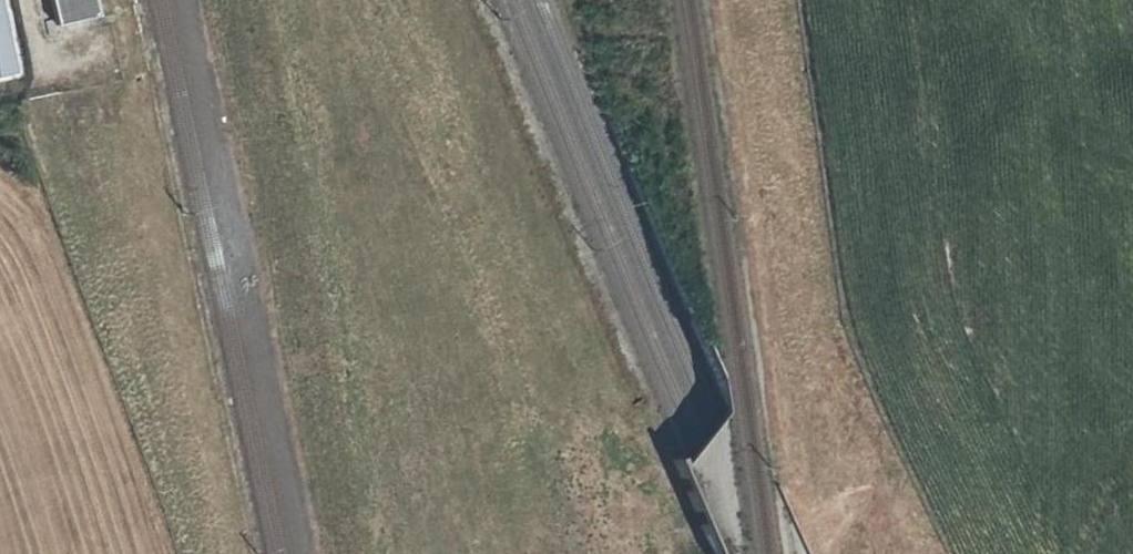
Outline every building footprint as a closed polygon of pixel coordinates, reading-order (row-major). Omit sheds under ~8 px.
[(1,0),(0,0),(0,72),(16,68),(1,0)] [(59,23),(98,14),(94,0),(54,0),(59,23)]
